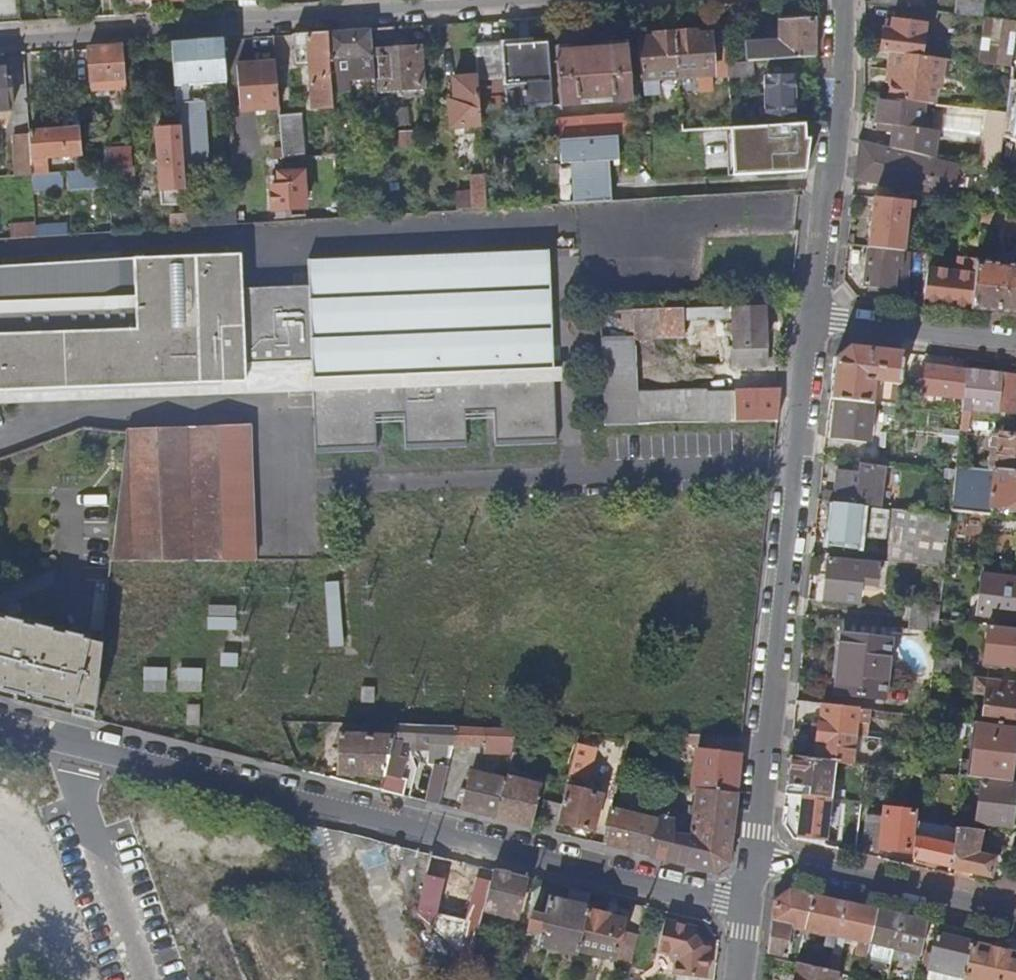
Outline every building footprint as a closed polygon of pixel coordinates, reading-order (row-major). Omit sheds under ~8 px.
[(984,0),(957,0),(956,14),(982,17),(984,0)] [(1015,36),(1015,22),(988,18),(982,64),(1012,68),(1015,43),(1015,36)] [(754,61),(816,57),(816,20),(779,22),(780,41),(747,43),(746,37),(726,39),(726,43),(728,63),(754,61)] [(920,56),(924,25),(893,20),(891,32),(885,31),(882,51),(890,52),(920,56)] [(374,78),(370,29),(325,33),(330,93),(348,91),(347,80),(374,78)] [(728,63),(726,43),(711,44),(710,34),(697,35),(697,31),(675,33),(679,77),(729,73),(728,63)] [(330,93),(325,33),(294,35),(295,48),(306,47),(308,62),(311,107),(331,106),(330,93)] [(679,77),(675,33),(655,35),(655,39),(641,40),(645,94),(680,91),(679,77)] [(226,83),(223,40),(172,43),(179,135),(183,172),(208,170),(205,128),(203,128),(201,103),(187,104),(186,95),(191,86),(226,83)] [(550,81),(547,42),(503,46),(506,85),(550,81)] [(630,99),(626,42),(608,43),(609,50),(574,53),(574,46),(557,47),(561,104),(579,103),(578,99),(613,97),(613,100),(630,99)] [(1015,43),(1012,68),(1007,114),(1006,119),(1012,119),(1013,113),(1015,114),(1015,43)] [(126,92),(122,47),(88,49),(90,82),(112,80),(113,88),(120,87),(120,92),(126,92)] [(308,62),(306,47),(295,48),(296,63),(308,62)] [(378,52),(381,94),(422,91),(419,49),(378,52)] [(941,89),(945,59),(920,56),(890,52),(888,71),(893,72),(889,99),(920,104),(934,105),(936,89),(941,89)] [(755,84),(754,61),(728,63),(729,73),(730,86),(755,84)] [(500,106),(497,62),(476,64),(477,77),(480,107),(500,106)] [(278,100),(275,63),(236,66),(240,103),(278,100)] [(8,70),(0,71),(0,111),(11,111),(8,70)] [(795,120),(795,75),(766,76),(764,76),(765,118),(765,121),(795,120)] [(480,107),(477,77),(452,79),(454,101),(449,101),(451,128),(481,126),(480,107)] [(917,130),(920,104),(889,99),(881,99),(878,125),(895,127),(894,132),(892,148),(931,158),(935,132),(917,130)] [(81,157),(76,104),(63,105),(65,130),(28,133),(29,136),(30,160),(47,159),(73,157),(81,157)] [(618,136),(633,135),(630,105),(624,105),(625,119),(579,122),(580,129),(555,131),(555,140),(560,140),(618,136)] [(1004,135),(1006,119),(1007,114),(992,112),(989,133),(1004,135)] [(305,157),(301,113),(279,115),(283,158),(305,157)] [(731,176),(806,171),(812,122),(728,128),(731,176)] [(398,133),(400,149),(411,148),(410,132),(398,133)] [(1000,174),(1004,135),(989,133),(985,171),(1000,174)] [(186,211),(183,172),(179,135),(158,137),(164,212),(186,211)] [(30,160),(29,136),(14,137),(17,177),(32,176),(31,175),(30,160)] [(366,153),(365,136),(350,137),(352,154),(366,153)] [(558,164),(560,204),(612,201),(610,161),(619,160),(618,136),(560,140),(562,163),(558,164)] [(964,192),(970,167),(931,158),(892,148),(860,141),(856,179),(912,192),(915,181),(964,192)] [(132,169),(130,148),(117,149),(119,170),(132,169)] [(82,173),(81,157),(73,157),(75,173),(82,173)] [(48,174),(47,159),(30,160),(31,175),(48,174)] [(134,200),(132,169),(119,170),(107,171),(108,188),(109,202),(134,200)] [(108,188),(107,171),(82,173),(75,173),(67,174),(68,191),(108,188)] [(273,186),(274,210),(306,208),(304,172),(280,173),(281,186),(273,186)] [(63,187),(62,173),(50,174),(51,188),(63,187)] [(51,188),(50,174),(48,174),(31,175),(32,176),(33,190),(51,188)] [(488,208),(486,192),(457,194),(459,210),(488,208)] [(459,210),(457,194),(438,195),(438,211),(459,210)] [(906,242),(910,201),(873,198),(869,247),(898,250),(916,251),(917,243),(906,242)] [(238,223),(237,213),(227,213),(228,224),(238,223)] [(1007,214),(1007,225),(1006,231),(1015,234),(1015,216),(1007,214)] [(207,225),(206,215),(186,216),(187,227),(207,225)] [(36,235),(35,226),(35,223),(11,225),(11,238),(36,236),(36,235)] [(36,235),(66,233),(66,224),(35,226),(36,235)] [(896,273),(898,250),(869,247),(865,286),(906,290),(907,279),(904,275),(896,273)] [(244,380),(244,364),(312,361),(314,391),(316,448),(377,445),(376,410),(405,409),(406,444),(467,442),(466,406),(495,405),(496,441),(557,438),(550,251),(308,260),(310,297),(287,298),(287,287),(242,289),(241,256),(0,269),(0,391),(244,380)] [(973,309),(978,260),(979,258),(966,256),(964,271),(934,268),(931,304),(973,309)] [(1003,263),(1004,258),(999,257),(998,263),(978,260),(973,309),(1015,314),(1015,265),(1003,263)] [(766,367),(764,306),(694,309),(694,320),(726,318),(726,314),(734,314),(735,348),(734,348),(734,368),(766,367)] [(684,337),(683,309),(632,311),(633,339),(684,337)] [(633,339),(632,311),(599,312),(600,341),(633,339)] [(635,398),(633,339),(600,341),(605,426),(778,421),(782,394),(635,398)] [(901,390),(904,352),(851,346),(835,359),(831,399),(840,400),(873,403),(875,383),(893,385),(893,389),(901,390)] [(244,380),(245,394),(314,391),(312,361),(244,364),(244,380)] [(966,399),(969,370),(927,364),(923,394),(966,399)] [(999,412),(1003,373),(969,370),(966,399),(965,407),(999,412)] [(1003,373),(999,412),(1015,414),(1015,375),(1003,373)] [(871,422),(874,404),(873,403),(840,400),(836,439),(869,442),(871,430),(876,431),(877,423),(871,422)] [(256,561),(251,425),(128,431),(127,434),(124,462),(120,499),(113,561),(256,561)] [(1000,433),(1000,435),(994,434),(990,469),(996,470),(1015,472),(1015,435),(1000,433)] [(557,438),(496,441),(496,447),(558,444),(557,438)] [(839,471),(836,500),(882,506),(886,467),(860,464),(859,473),(839,471)] [(996,470),(990,469),(958,466),(958,470),(953,509),(1015,516),(1015,472),(996,470)] [(859,542),(863,506),(838,503),(834,539),(859,542)] [(889,539),(892,509),(873,507),(869,537),(889,539)] [(945,567),(951,516),(894,509),(889,561),(945,567)] [(865,564),(866,559),(833,555),(832,560),(865,564)] [(878,585),(881,565),(867,563),(867,565),(865,564),(832,560),(829,560),(825,599),(861,603),(863,583),(878,585)] [(979,614),(1015,618),(1015,578),(983,574),(979,614)] [(940,621),(942,606),(914,603),(911,629),(939,632),(940,621)] [(103,647),(71,640),(0,622),(0,698),(53,711),(84,719),(94,722),(103,647)] [(888,627),(845,622),(844,636),(886,640),(888,627)] [(990,628),(986,666),(990,666),(990,672),(1010,674),(1010,668),(1015,669),(1015,631),(990,628)] [(844,636),(837,694),(886,700),(893,641),(886,640),(844,636)] [(146,688),(168,689),(169,666),(147,665),(146,688)] [(941,684),(942,674),(935,673),(934,683),(941,684)] [(977,677),(975,693),(988,694),(985,723),(1008,725),(1015,726),(1015,681),(977,677)] [(857,737),(860,709),(823,705),(820,733),(857,737)] [(455,744),(460,727),(397,725),(394,736),(386,776),(383,791),(405,796),(408,781),(401,780),(406,759),(405,758),(406,753),(400,752),(402,742),(418,743),(418,749),(427,749),(431,749),(432,744),(455,744)] [(1008,725),(1006,741),(986,739),(982,769),(1015,774),(1015,726),(1008,725)] [(516,754),(522,729),(460,727),(455,744),(487,746),(487,753),(516,754)] [(386,776),(394,736),(351,735),(351,730),(344,730),(344,735),(341,735),(339,774),(386,776)] [(854,764),(857,737),(820,733),(817,759),(854,764)] [(450,768),(455,744),(432,744),(431,749),(427,749),(426,756),(431,757),(429,765),(436,766),(436,765),(450,768)] [(595,831),(603,795),(593,793),(596,780),(590,779),(596,748),(579,744),(564,805),(560,822),(595,831)] [(738,795),(742,755),(701,750),(696,790),(701,790),(738,795)] [(533,827),(543,785),(517,779),(519,772),(523,755),(516,754),(509,780),(499,819),(533,827)] [(829,834),(835,778),(852,780),(854,764),(817,759),(792,756),(789,785),(800,787),(812,788),(807,832),(829,834)] [(442,805),(450,768),(436,765),(436,766),(427,802),(441,805),(442,805)] [(499,819),(509,780),(474,772),(464,811),(499,819)] [(543,785),(544,780),(534,778),(534,776),(519,772),(517,779),(543,785)] [(983,780),(979,823),(1013,826),(1015,795),(1015,784),(983,780)] [(730,863),(738,795),(701,790),(696,837),(675,834),(676,824),(683,825),(684,821),(662,818),(661,820),(653,856),(717,871),(730,863)] [(560,822),(564,805),(550,802),(544,830),(558,833),(560,822)] [(653,856),(661,820),(614,808),(610,827),(615,828),(611,846),(653,856)] [(915,852),(918,823),(918,822),(919,813),(887,809),(886,819),(869,817),(865,846),(915,852)] [(958,830),(918,822),(918,823),(915,852),(914,858),(954,868),(956,845),(958,830)] [(611,846),(615,828),(610,827),(606,844),(611,846)] [(992,876),(999,846),(981,842),(984,830),(958,827),(958,830),(956,845),(954,868),(992,876)] [(434,910),(446,861),(428,856),(415,916),(468,964),(481,912),(491,871),(479,869),(465,928),(443,924),(444,919),(432,917),(434,910)] [(481,912),(514,921),(524,879),(491,871),(481,912)] [(527,907),(539,910),(545,884),(532,882),(527,907)] [(807,928),(813,894),(802,892),(792,889),(776,901),(772,932),(770,952),(789,955),(791,941),(797,942),(798,932),(793,931),(793,926),(807,928)] [(535,946),(574,955),(574,952),(585,910),(588,895),(569,891),(565,905),(546,901),(542,919),(528,916),(525,932),(538,935),(535,946)] [(838,936),(846,902),(813,894),(807,928),(804,942),(811,944),(814,931),(838,936)] [(872,944),(879,910),(846,902),(838,936),(831,972),(839,974),(844,952),(847,938),(865,942),(860,956),(868,959),(872,944)] [(432,917),(444,919),(446,913),(434,910),(432,917)] [(611,961),(618,933),(620,923),(604,919),(605,915),(585,910),(574,952),(611,961)] [(904,916),(879,910),(872,944),(868,959),(894,965),(897,950),(904,916)] [(922,955),(929,921),(904,916),(897,950),(922,955)] [(662,923),(654,954),(651,970),(654,976),(670,978),(690,979),(703,979),(706,949),(699,948),(692,938),(693,931),(662,923)] [(618,933),(611,961),(629,966),(636,938),(618,933)] [(940,935),(932,969),(933,969),(931,979),(968,979),(968,977),(976,943),(940,935)] [(860,956),(865,942),(847,938),(844,952),(860,956)] [(976,943),(968,977),(968,979),(1015,979),(1015,941),(1010,940),(1008,951),(976,943)] [(839,974),(831,972),(800,964),(796,979),(837,979),(839,974)]
